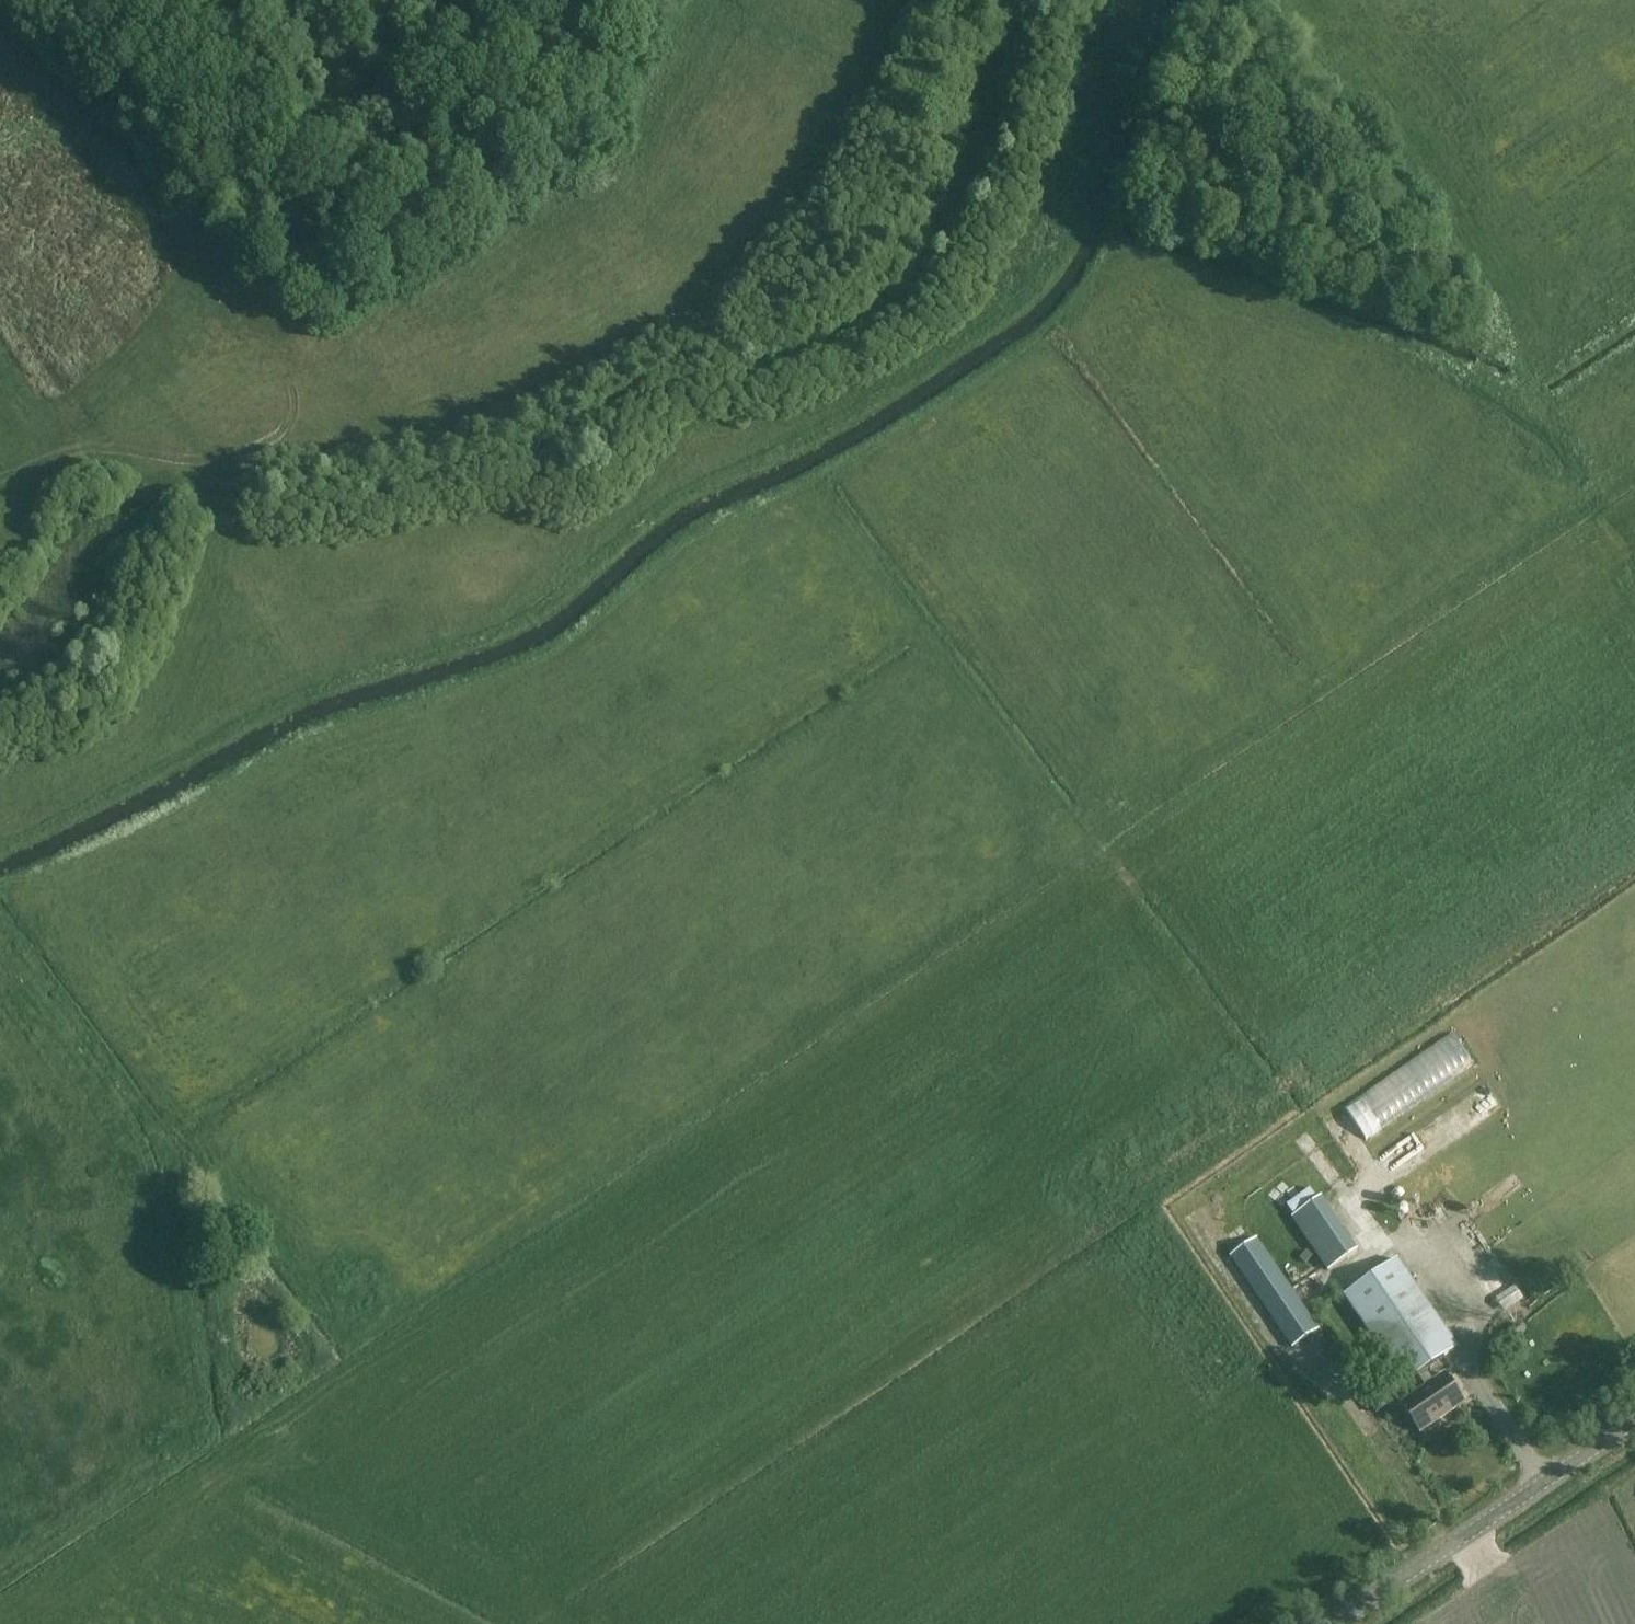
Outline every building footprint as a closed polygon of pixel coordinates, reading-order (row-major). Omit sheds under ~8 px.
[(1349,1130),(1465,1066),(1448,1036),(1317,1110),(1329,1130),(1344,1121),(1349,1130)] [(1356,1254),(1320,1200),(1291,1220),(1328,1273),(1356,1254)] [(1292,1347),(1318,1329),(1255,1238),(1229,1255),(1292,1347)] [(1433,1381),(1426,1371),(1458,1348),(1398,1260),(1345,1297),(1404,1386),(1418,1376),(1425,1386),(1400,1403),(1420,1432),(1463,1402),(1444,1373),(1433,1381)] [(1625,1387),(1633,1382),(1628,1375),(1621,1381),(1625,1387)]
